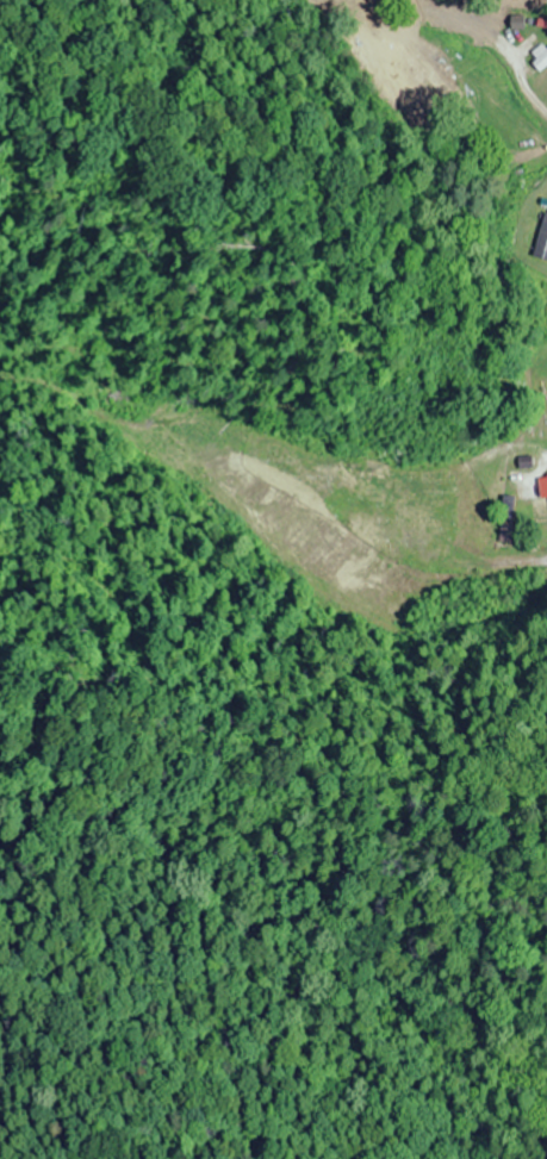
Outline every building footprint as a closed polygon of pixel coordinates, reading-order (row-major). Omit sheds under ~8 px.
[(537,73),(546,63),(546,46),(539,54),(537,52),(527,62),(537,73)] [(546,261),(546,213),(542,212),(530,256),(546,261)] [(538,498),(546,497),(546,474),(536,474),(538,498)]
